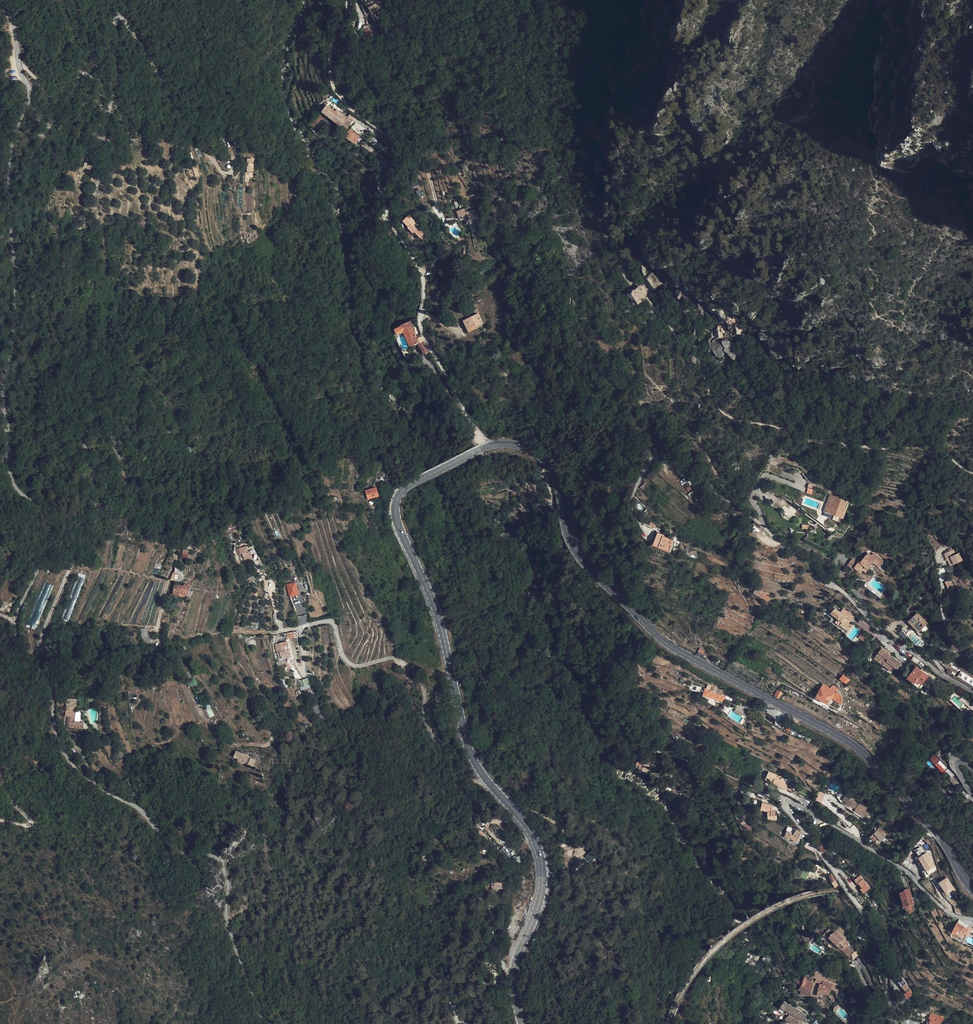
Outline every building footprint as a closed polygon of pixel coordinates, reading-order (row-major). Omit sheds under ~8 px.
[(369,2),(371,5),(368,7),(367,7),(371,13),(376,10),(383,7),(383,6),(380,1),(381,0),(369,0),(369,2)] [(376,24),(375,22),(374,22),(368,24),(366,25),(367,27),(371,36),(372,40),(376,39),(375,35),(374,36),(373,33),(376,31),(375,28),(374,25),(376,24)] [(327,106),(327,105),(322,112),(326,115),(325,116),(326,117),(328,119),(330,118),(338,124),(346,130),(350,125),(353,120),(344,115),(342,117),(335,112),(327,106)] [(355,117),(339,106),(335,112),(342,117),(344,115),(353,120),(355,117)] [(322,112),(309,124),(313,127),(313,128),(316,125),(320,121),(323,119),(326,117),(325,116),(326,115),(322,112)] [(351,128),(360,135),(365,131),(355,123),(351,128)] [(360,135),(351,128),(345,135),(344,136),(354,143),(355,143),(357,140),(360,135)] [(410,180),(412,187),(420,185),(418,178),(410,180)] [(466,211),(465,207),(462,208),(458,210),(460,216),(462,215),(464,218),(466,218),(467,221),(470,220),(471,223),(475,222),(474,219),(475,218),(478,217),(476,212),(469,215),(467,211),(466,211)] [(426,231),(409,214),(403,220),(409,226),(410,225),(412,227),(411,229),(414,232),(417,230),(422,235),(426,231)] [(645,278),(654,289),(661,283),(653,272),(645,278)] [(630,293),(638,304),(643,300),(638,294),(640,292),(637,288),(630,293)] [(484,321),(479,312),(477,313),(465,319),(467,324),(469,329),(477,324),(484,321)] [(415,321),(414,319),(404,324),(402,324),(402,325),(403,327),(404,330),(406,333),(412,346),(419,342),(425,353),(427,352),(431,350),(429,347),(427,344),(423,335),(419,337),(418,335),(412,322),(415,321)] [(711,342),(713,353),(728,351),(729,359),(735,359),(733,340),(711,342)] [(394,489),(398,486),(398,485),(394,478),(393,479),(389,481),(393,488),(393,489),(394,489)] [(806,493),(811,494),(814,485),(809,483),(806,493)] [(784,490),(768,484),(765,490),(782,497),(784,490)] [(368,497),(377,495),(376,487),(369,488),(369,490),(367,490),(368,497)] [(847,501),(831,495),(828,501),(845,507),(847,501)] [(845,507),(828,501),(824,511),(840,518),(842,514),(845,507)] [(664,535),(658,533),(653,545),(669,551),(673,541),(663,537),(664,535)] [(956,554),(953,549),(944,554),(946,558),(950,566),(963,561),(959,553),(956,554)] [(871,555),(868,553),(864,558),(863,559),(861,562),(859,561),(854,568),(861,573),(863,571),(865,567),(869,570),(874,563),(879,567),(884,561),(873,553),(871,555)] [(177,568),(174,580),(181,581),(183,573),(180,572),(181,569),(177,568)] [(86,576),(79,573),(61,620),(68,623),(86,576)] [(954,589),(952,580),(946,581),(947,590),(954,589)] [(53,586),(45,582),(27,626),(35,629),(53,586)] [(290,595),(299,594),(296,583),(288,585),(290,595)] [(174,586),(175,592),(184,594),(187,594),(189,585),(184,584),(183,587),(180,586),(174,585),(174,586)] [(765,593),(755,587),(752,593),(759,596),(762,598),(765,593)] [(770,597),(765,593),(762,598),(767,602),(770,597)] [(840,612),(835,608),(831,614),(838,619),(835,622),(848,632),(853,626),(849,623),(847,622),(849,620),(851,621),(854,617),(844,608),(840,612)] [(928,624),(918,612),(908,621),(919,633),(928,624)] [(865,632),(863,631),(858,637),(863,641),(864,642),(868,636),(866,635),(867,634),(865,633),(865,632)] [(292,658),(289,641),(275,644),(277,653),(280,652),(282,659),(292,658)] [(890,653),(882,648),(874,659),(891,671),(894,667),(897,670),(902,664),(891,656),(889,654),(890,653)] [(918,657),(914,656),(911,660),(922,668),(925,664),(918,657)] [(921,670),(916,666),(908,678),(920,687),(929,676),(923,672),(921,670)] [(186,680),(189,687),(197,683),(194,676),(186,680)] [(302,695),(311,693),(309,678),(300,680),(302,695)] [(831,688),(824,684),(817,697),(829,704),(830,703),(832,704),(835,700),(842,705),(842,704),(843,701),(843,699),(842,695),(837,692),(835,693),(830,690),(831,688)] [(722,703),(725,694),(711,687),(710,689),(706,688),(704,696),(712,699),(711,700),(722,703)] [(784,692),(778,689),(774,697),(780,700),(784,692)] [(63,711),(71,711),(72,699),(64,698),(63,711)] [(972,714),(967,709),(963,712),(969,718),(972,714)] [(231,757),(236,759),(241,762),(243,763),(250,766),(253,760),(233,751),(231,757)] [(708,756),(704,754),(700,759),(704,762),(708,756)] [(945,763),(938,757),(935,761),(942,767),(945,763)] [(647,759),(642,758),(638,766),(643,768),(647,759)] [(794,783),(772,773),(768,772),(766,777),(773,780),(772,783),(785,789),(786,788),(791,791),(792,788),(791,788),(794,783)] [(906,780),(900,774),(895,779),(901,785),(906,780)] [(815,800),(820,802),(825,794),(819,791),(815,800)] [(873,809),(847,793),(843,800),(846,802),(845,803),(852,808),(852,807),(856,809),(855,811),(863,816),(864,814),(868,817),(873,809)] [(773,805),(762,803),(760,810),(768,812),(767,816),(768,816),(767,818),(776,820),(777,816),(775,816),(775,811),(771,811),(772,809),(773,805)] [(749,832),(753,827),(747,821),(746,823),(743,827),(749,832)] [(886,833),(880,827),(877,829),(878,830),(873,834),(870,837),(874,841),(878,838),(881,842),(886,837),(884,835),(886,833)] [(793,835),(794,836),(797,838),(798,838),(801,833),(796,830),(794,833),(793,835)] [(792,838),(794,836),(793,835),(794,833),(786,831),(784,837),(790,839),(791,839),(792,838)] [(935,867),(922,846),(915,850),(918,856),(922,863),(927,871),(930,869),(935,867)] [(591,851),(585,856),(590,862),(596,857),(591,851)] [(803,872),(797,869),(797,870),(794,876),(799,878),(803,872)] [(869,886),(860,876),(857,878),(860,882),(858,883),(861,886),(862,888),(861,889),(863,893),(864,894),(865,893),(867,891),(870,888),(869,886)] [(955,888),(948,877),(940,881),(947,892),(955,888)] [(912,896),(909,889),(904,890),(904,892),(902,892),(900,893),(902,900),(905,908),(908,914),(913,911),(910,905),(914,904),(912,896)] [(968,929),(957,923),(955,926),(953,932),(964,937),(965,934),(968,929)] [(833,930),(830,927),(822,935),(826,938),(827,936),(833,930)] [(846,935),(838,928),(835,931),(834,931),(833,930),(827,936),(849,957),(854,952),(846,945),(848,943),(843,939),(846,935)] [(803,937),(803,938),(808,942),(811,938),(808,935),(808,936),(802,930),(799,934),(803,937)] [(859,955),(856,950),(854,952),(849,957),(853,961),(859,955)] [(828,975),(831,968),(824,966),(810,959),(808,968),(814,970),(828,975)] [(813,973),(812,977),(816,979),(816,978),(825,982),(825,981),(829,982),(831,977),(832,976),(828,975),(814,970),(813,973)] [(816,979),(812,977),(811,979),(807,978),(805,986),(812,989),(810,996),(817,996),(822,994),(830,994),(832,990),(832,987),(834,984),(838,985),(837,981),(837,979),(831,977),(829,982),(825,981),(825,982),(816,978),(816,979)] [(798,990),(802,985),(794,979),(789,982),(796,988),(798,990)] [(911,989),(904,981),(902,983),(903,983),(901,984),(903,986),(902,986),(906,992),(904,994),(908,998),(913,994),(911,989)] [(802,985),(798,990),(801,990),(801,994),(810,996),(812,989),(805,986),(802,985)] [(784,1002),(781,1008),(791,1013),(785,1019),(793,1023),(794,1023),(801,1023),(803,1021),(807,1015),(784,1002)] [(821,1014),(814,1007),(811,1014),(817,1019),(821,1014)] [(940,1023),(940,1022),(942,1023),(944,1018),(930,1013),(929,1018),(931,1019),(929,1023),(940,1023)]
